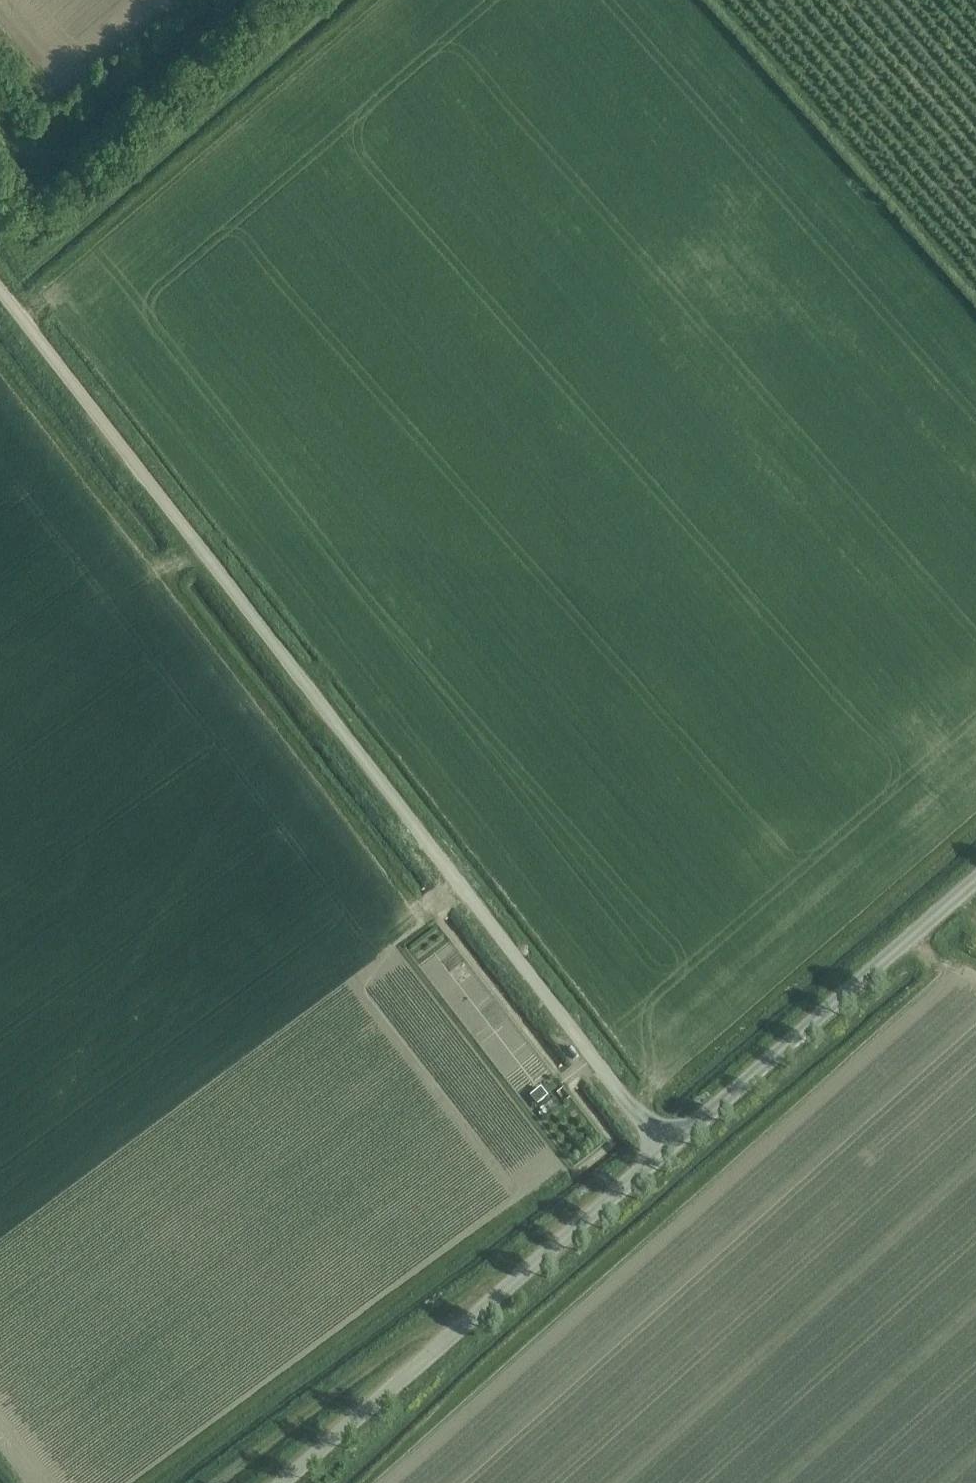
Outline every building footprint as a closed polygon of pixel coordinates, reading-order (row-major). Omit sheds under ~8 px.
[(538,1090),(528,1098),(535,1107),(545,1099),(538,1090)]
